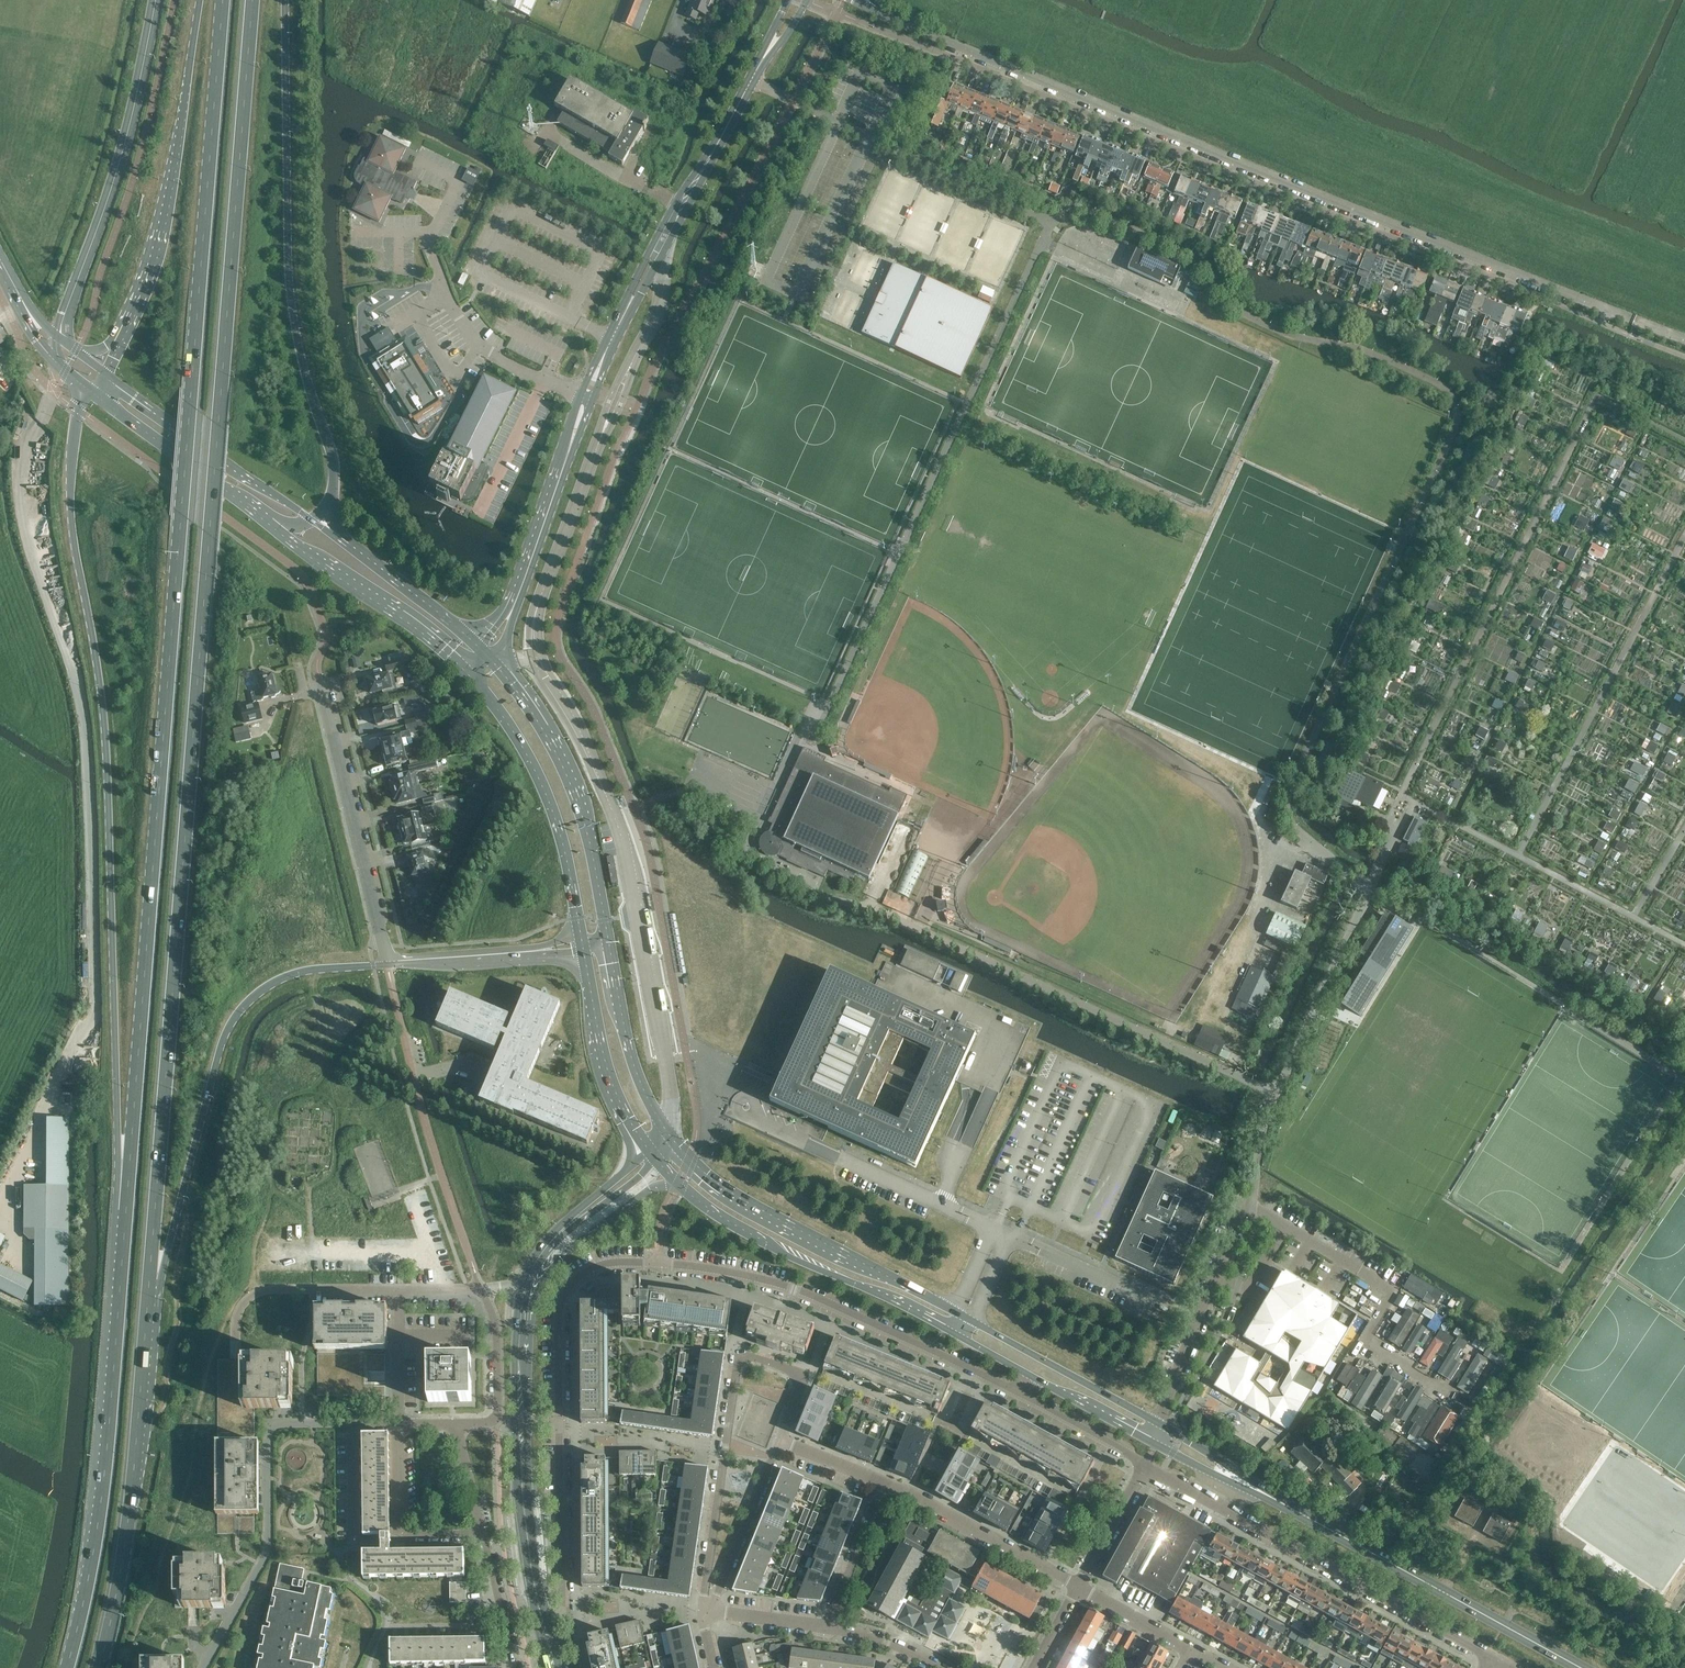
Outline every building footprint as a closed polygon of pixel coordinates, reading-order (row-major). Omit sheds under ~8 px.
[(500,3),(530,16),(537,0),(501,0),(500,3)] [(621,22),(640,30),(652,0),(631,0),(621,22)] [(705,15),(710,4),(712,5),(714,0),(692,0),(686,16),(693,19),(696,12),(705,15)] [(660,43),(652,63),(683,75),(689,61),(691,55),(660,43)] [(564,111),(561,116),(558,122),(611,153),(609,157),(623,165),(644,128),(645,129),(647,125),(646,125),(649,119),(635,111),(633,115),(571,79),(558,101),(556,99),(554,103),(556,104),(555,106),(564,111)] [(954,85),(946,102),(940,99),(929,123),(935,126),(944,108),(948,110),(951,105),(958,108),(959,108),(967,90),(954,85)] [(967,90),(959,108),(958,108),(954,118),(959,120),(963,110),(970,112),(977,94),(967,90)] [(977,94),(970,112),(975,115),(972,123),(977,125),(981,117),(989,99),(977,94)] [(989,99),(981,117),(992,122),(996,112),(998,113),(1002,104),(989,99)] [(996,112),(992,122),(993,122),(987,138),(992,140),(999,124),(1004,127),(1012,108),(1002,104),(998,113),(996,112)] [(1005,127),(1004,130),(1008,132),(1010,129),(1016,131),(1024,113),(1012,108),(1004,127),(1005,127)] [(1024,113),(1016,131),(1022,134),(1020,138),(1025,141),(1027,136),(1028,136),(1036,118),(1024,113)] [(1036,118),(1028,136),(1034,139),(1033,143),(1029,153),(1033,155),(1037,145),(1039,141),(1047,123),(1036,118)] [(1047,123),(1039,141),(1046,143),(1044,148),(1048,150),(1050,145),(1058,127),(1047,123)] [(1061,150),(1069,131),(1058,127),(1050,145),(1061,150)] [(1001,138),(997,148),(1002,150),(1008,134),(1007,134),(1008,132),(1004,130),(1001,138)] [(1069,131),(1061,150),(1073,155),(1077,143),(1080,135),(1069,131)] [(1082,157),(1079,165),(1076,172),(1080,174),(1083,166),(1094,140),(1084,136),(1076,155),(1082,157)] [(360,181),(360,182),(365,186),(350,226),(383,227),(384,215),(391,198),(402,204),(406,196),(410,199),(413,193),(409,191),(411,187),(414,189),(417,182),(395,172),(406,149),(380,137),(369,161),(364,159),(360,167),(360,168),(359,169),(358,170),(358,171),(358,173),(358,174),(358,175),(358,176),(358,177),(358,178),(359,180),(360,181)] [(546,170),(559,147),(548,140),(545,146),(549,148),(539,166),(546,170)] [(939,144),(929,140),(928,144),(938,148),(939,144)] [(946,140),(942,148),(949,151),(952,142),(946,140)] [(1105,144),(1094,140),(1083,166),(1088,169),(1092,161),(1097,163),(1105,144)] [(956,143),(952,152),(959,155),(963,147),(956,143)] [(1105,144),(1097,163),(1101,165),(1096,180),(1100,182),(1103,175),(1115,148),(1105,144)] [(1115,148),(1103,175),(1100,182),(1105,184),(1111,169),(1116,171),(1125,153),(1115,148)] [(1125,153),(1115,176),(1120,178),(1119,182),(1123,183),(1135,157),(1125,153)] [(980,156),(978,161),(988,164),(989,160),(980,156)] [(1065,171),(1070,158),(1066,157),(1061,169),(1065,171)] [(1135,157),(1123,183),(1128,185),(1132,177),(1137,179),(1145,161),(1135,157)] [(1162,168),(1150,163),(1143,179),(1150,181),(1145,192),(1151,195),(1162,168)] [(1162,168),(1151,195),(1157,197),(1161,186),(1168,189),(1167,191),(1170,192),(1177,175),(1173,174),(1173,173),(1162,168)] [(468,169),(462,182),(473,187),(479,175),(468,169)] [(1025,180),(1031,183),(1034,176),(1028,173),(1025,180)] [(1174,204),(1168,218),(1175,221),(1178,212),(1191,180),(1181,176),(1181,177),(1177,175),(1170,192),(1174,193),(1173,195),(1179,197),(1176,205),(1174,204)] [(1083,177),(1081,183),(1088,186),(1090,180),(1083,177)] [(1175,221),(1174,223),(1180,225),(1185,215),(1184,215),(1185,211),(1184,211),(1188,201),(1194,203),(1202,185),(1191,180),(1178,212),(1175,221)] [(1060,186),(1052,183),(1049,190),(1057,193),(1060,186)] [(1202,185),(1194,203),(1199,205),(1196,213),(1201,215),(1211,189),(1202,185)] [(1127,191),(1121,188),(1118,195),(1125,197),(1127,191)] [(1198,222),(1196,228),(1200,230),(1208,209),(1214,211),(1222,193),(1211,189),(1201,215),(1198,222)] [(1222,193),(1214,211),(1219,213),(1209,239),(1214,241),(1221,224),(1232,197),(1222,193)] [(1232,197),(1221,224),(1218,232),(1222,234),(1225,226),(1229,217),(1234,220),(1242,201),(1232,197)] [(1248,204),(1240,222),(1236,234),(1246,238),(1258,208),(1248,204)] [(1246,238),(1245,242),(1249,245),(1255,229),(1261,231),(1269,212),(1258,208),(1246,238)] [(1263,241),(1258,254),(1262,256),(1264,251),(1264,250),(1265,250),(1279,217),(1269,212),(1261,231),(1259,237),(1264,240),(1263,241)] [(1289,221),(1279,217),(1265,250),(1269,252),(1272,245),(1278,247),(1289,221)] [(1188,218),(1185,224),(1196,228),(1198,222),(1188,218)] [(1289,221),(1278,247),(1283,250),(1279,261),(1283,263),(1284,259),(1287,251),(1299,225),(1289,221)] [(1287,251),(1284,259),(1289,261),(1296,246),(1305,249),(1305,248),(1307,242),(1308,242),(1310,236),(1307,234),(1309,229),(1299,225),(1287,251)] [(1305,249),(1299,262),(1304,264),(1307,256),(1313,259),(1316,252),(1323,235),(1312,230),(1310,236),(1308,242),(1307,242),(1305,248),(1305,249)] [(1323,235),(1316,252),(1326,256),(1333,238),(1323,235)] [(1326,256),(1320,272),(1325,274),(1330,260),(1335,262),(1343,242),(1333,238),(1326,256)] [(1353,246),(1343,242),(1335,262),(1333,268),(1337,270),(1339,269),(1340,268),(1344,270),(1353,246)] [(1353,275),(1357,268),(1364,251),(1353,246),(1344,270),(1340,279),(1343,280),(1348,270),(1351,271),(1350,272),(1351,274),(1353,275)] [(1128,267),(1128,269),(1171,289),(1172,287),(1172,288),(1181,269),(1137,248),(1128,267)] [(1366,252),(1362,263),(1357,276),(1362,278),(1359,285),(1364,287),(1377,256),(1366,252)] [(1292,259),(1289,265),(1296,268),(1302,254),(1297,253),(1292,259)] [(1364,287),(1364,289),(1369,291),(1372,283),(1377,285),(1386,260),(1377,256),(1364,287)] [(1386,260),(1377,285),(1383,287),(1378,299),(1382,300),(1397,264),(1386,260)] [(862,332),(862,333),(960,379),(961,378),(960,377),(991,310),(992,310),(992,309),(894,264),(893,265),(894,265),(881,294),(880,293),(875,303),(877,304),(864,333),(862,332)] [(877,286),(881,288),(892,266),(888,264),(877,286)] [(1407,268),(1397,264),(1382,300),(1382,302),(1387,304),(1395,284),(1400,286),(1407,268)] [(747,268),(744,274),(754,279),(757,272),(747,268)] [(1400,286),(1395,298),(1400,300),(1398,306),(1404,309),(1407,298),(1417,272),(1407,268),(1400,286)] [(1417,272),(1407,298),(1412,300),(1415,292),(1423,295),(1430,277),(1417,272)] [(463,286),(468,276),(463,274),(458,284),(463,286)] [(1435,296),(1430,308),(1424,321),(1436,326),(1442,314),(1435,311),(1447,283),(1435,278),(1431,289),(1430,289),(1429,293),(1435,296)] [(1185,291),(1196,296),(1202,284),(1191,279),(1185,291)] [(1435,311),(1442,314),(1447,301),(1453,303),(1455,299),(1459,288),(1447,283),(1435,311)] [(1466,291),(1453,320),(1459,322),(1457,327),(1462,329),(1476,295),(1466,291)] [(1505,300),(1510,302),(1511,300),(1515,302),(1517,297),(1508,294),(1505,300)] [(1476,295),(1462,329),(1461,331),(1466,332),(1470,324),(1474,315),(1479,317),(1486,299),(1476,295)] [(1486,299),(1479,317),(1484,319),(1481,327),(1476,338),(1481,341),(1481,340),(1486,329),(1496,303),(1486,299)] [(1486,329),(1483,336),(1493,340),(1494,339),(1506,307),(1496,303),(1486,329)] [(1506,307),(1494,339),(1499,341),(1504,343),(1504,342),(1509,329),(1516,311),(1506,307)] [(1516,311),(1509,329),(1504,342),(1509,344),(1511,339),(1510,339),(1514,331),(1520,333),(1527,315),(1516,311)] [(384,345),(388,352),(374,360),(404,409),(408,406),(409,409),(433,395),(431,392),(435,390),(429,379),(431,378),(423,364),(420,366),(405,341),(399,345),(389,328),(370,339),(371,341),(386,332),(390,339),(382,343),(384,345)] [(386,332),(371,341),(377,350),(384,345),(382,343),(390,339),(386,332)] [(503,387),(498,385),(497,384),(496,386),(489,383),(487,387),(483,385),(454,444),(450,442),(432,479),(435,481),(430,490),(438,495),(450,501),(451,500),(448,499),(449,496),(461,502),(462,500),(463,500),(466,501),(469,501),(472,500),(474,498),(476,496),(477,494),(487,475),(483,474),(483,473),(483,472),(482,471),(481,470),(483,466),(478,463),(510,399),(506,396),(508,392),(501,389),(503,387)] [(1614,455),(1610,464),(1620,469),(1625,459),(1614,455)] [(1635,459),(1631,467),(1640,473),(1644,465),(1635,459)] [(1489,484),(1497,487),(1500,479),(1492,476),(1489,484)] [(1624,478),(1620,487),(1630,492),(1634,483),(1624,478)] [(1482,494),(1478,504),(1486,507),(1490,498),(1482,494)] [(1466,526),(1474,530),(1478,522),(1469,518),(1466,526)] [(1593,542),(1589,552),(1602,559),(1607,549),(1593,542)] [(1569,546),(1565,556),(1574,560),(1578,550),(1569,546)] [(1581,574),(1589,575),(1590,565),(1583,564),(1581,574)] [(1571,589),(1580,593),(1585,583),(1576,578),(1571,589)] [(1548,589),(1543,598),(1552,603),(1557,593),(1548,589)] [(1430,598),(1426,606),(1438,612),(1442,604),(1430,598)] [(1565,630),(1567,623),(1558,620),(1556,627),(1565,630)] [(1543,646),(1554,651),(1558,643),(1547,638),(1543,646)] [(389,662),(385,664),(387,672),(388,672),(392,670),(409,666),(407,658),(404,659),(389,662)] [(1539,660),(1535,668),(1543,672),(1547,664),(1539,660)] [(1510,671),(1506,679),(1514,683),(1518,675),(1510,671)] [(242,707),(245,723),(262,719),(258,701),(263,700),(264,698),(270,696),(272,698),(275,697),(276,695),(277,694),(279,693),(281,691),(279,686),(277,684),(275,685),(272,674),(258,678),(262,690),(251,693),(254,704),(242,707)] [(383,695),(390,693),(389,689),(392,688),(388,674),(381,676),(367,680),(368,685),(368,687),(368,691),(370,692),(370,693),(382,690),(383,695)] [(1524,688),(1531,691),(1536,682),(1529,679),(1524,688)] [(1673,702),(1668,711),(1677,716),(1682,707),(1673,702)] [(377,725),(402,719),(398,706),(374,712),(374,713),(372,714),(373,719),(376,719),(377,725)] [(406,725),(425,720),(427,720),(425,712),(414,715),(415,716),(404,719),(406,725)] [(427,726),(425,720),(406,725),(407,732),(380,738),(382,745),(380,745),(382,752),(408,746),(407,738),(411,737),(410,734),(423,731),(422,728),(427,726)] [(1665,733),(1667,726),(1660,723),(1658,731),(1665,733)] [(251,741),(248,725),(233,728),(236,744),(251,741)] [(1480,726),(1477,736),(1485,739),(1488,729),(1480,726)] [(1646,738),(1642,746),(1655,753),(1659,745),(1646,738)] [(1496,746),(1503,750),(1506,743),(1500,739),(1496,746)] [(411,754),(408,746),(382,752),(384,760),(385,759),(387,766),(407,761),(406,756),(411,754)] [(826,758),(804,747),(770,818),(768,822),(772,824),(768,832),(764,834),(761,837),(759,842),(759,846),(761,851),(764,854),(768,856),(773,857),(778,855),(802,866),(806,865),(807,869),(824,877),(827,870),(849,880),(850,877),(853,879),(855,873),(869,879),(907,795),(891,788),(889,792),(824,762),(826,758)] [(264,761),(281,760),(280,751),(264,752),(264,761)] [(419,764),(411,766),(390,771),(393,782),(391,783),(391,785),(390,786),(391,790),(392,790),(393,792),(412,787),(419,785),(417,777),(421,776),(420,772),(437,767),(436,760),(419,764)] [(1636,760),(1631,769),(1644,776),(1648,768),(1636,760)] [(1663,781),(1666,774),(1657,770),(1654,778),(1663,781)] [(1353,806),(1356,799),(1370,807),(1382,784),(1366,777),(1363,784),(1348,777),(1335,804),(1361,817),(1364,811),(1353,806)] [(1625,788),(1635,793),(1640,784),(1629,779),(1625,788)] [(414,794),(412,787),(393,792),(393,793),(392,794),(393,798),(394,798),(395,800),(397,800),(398,804),(419,799),(418,793),(414,794)] [(1645,792),(1635,812),(1642,816),(1652,796),(1645,792)] [(422,798),(424,805),(443,801),(441,793),(422,798)] [(447,800),(443,801),(424,805),(421,806),(423,812),(448,806),(447,800)] [(402,832),(420,827),(418,820),(421,820),(419,813),(404,817),(404,818),(399,819),(400,824),(399,826),(400,830),(401,831),(402,832)] [(1417,845),(1428,821),(1414,815),(1404,840),(1417,845)] [(1630,817),(1626,826),(1635,830),(1639,821),(1630,817)] [(1605,828),(1612,831),(1615,824),(1608,821),(1605,828)] [(423,827),(420,827),(402,832),(402,833),(401,834),(402,838),(404,839),(405,844),(410,843),(411,844),(426,840),(429,839),(431,845),(441,843),(440,837),(433,838),(432,832),(424,834),(423,827)] [(1599,840),(1594,849),(1601,853),(1606,844),(1599,840)] [(1616,847),(1623,851),(1627,845),(1619,840),(1616,847)] [(412,873),(413,875),(414,882),(425,879),(423,873),(426,872),(434,870),(431,861),(437,859),(435,853),(446,851),(444,842),(441,843),(431,845),(409,851),(410,856),(407,857),(410,872),(412,873)] [(913,850),(894,891),(909,898),(928,857),(913,850)] [(618,883),(613,856),(606,857),(611,884),(618,883)] [(1592,862),(1587,860),(1584,865),(1589,868),(1592,862)] [(1306,864),(1301,874),(1295,871),(1280,902),(1296,910),(1310,879),(1323,885),(1328,874),(1306,864)] [(1605,885),(1613,871),(1607,867),(1599,881),(1605,885)] [(1518,908),(1512,919),(1520,923),(1526,912),(1518,908)] [(1306,926),(1276,912),(1266,934),(1296,948),(1306,926)] [(1406,932),(1391,922),(1383,918),(1360,954),(1369,960),(1342,1005),(1360,1016),(1377,989),(1376,988),(1373,986),(1406,932)] [(1540,921),(1534,932),(1543,937),(1549,925),(1540,921)] [(940,964),(908,949),(900,965),(933,980),(940,964)] [(730,1098),(722,1115),(814,1157),(828,1128),(915,1168),(937,1120),(940,1121),(944,1113),(941,1112),(955,1080),(960,1083),(962,1100),(946,1136),(973,1148),(996,1100),(997,1100),(1005,1084),(1008,1085),(1012,1076),(1009,1075),(1030,1028),(991,1010),(993,1007),(984,1003),(983,1006),(963,997),(895,966),(886,962),(881,972),(879,971),(876,976),(879,977),(877,981),(874,979),(870,989),(863,986),(865,982),(860,980),(858,982),(861,983),(860,984),(830,970),(810,1014),(807,1013),(803,1021),(806,1023),(781,1077),(747,1061),(744,1067),(764,1075),(755,1094),(752,1093),(748,1092),(743,1092),(736,1095),(733,1099),(730,1098)] [(1251,966),(1236,999),(1241,1001),(1236,1013),(1252,1021),(1257,1009),(1259,1010),(1274,976),(1251,966)] [(965,976),(956,972),(949,988),(958,992),(965,976)] [(560,1004),(543,997),(541,996),(526,989),(508,1033),(503,1031),(509,1017),(450,992),(443,1008),(442,1011),(436,1026),(495,1050),(501,1036),(506,1038),(479,1100),(513,1115),(514,1113),(587,1144),(593,1129),(594,1127),(600,1114),(527,1083),(560,1004)] [(1200,1032),(1194,1045),(1226,1059),(1228,1055),(1220,1052),(1224,1043),(1200,1032)] [(1157,1146),(1164,1149),(1167,1142),(1160,1139),(1157,1146)] [(375,1199),(398,1191),(388,1164),(379,1167),(382,1177),(375,1179),(374,1176),(375,1176),(369,1160),(364,1162),(361,1152),(358,1153),(375,1199)] [(1156,1167),(1164,1170),(1168,1160),(1161,1157),(1156,1167)] [(1141,1201),(1137,1211),(1115,1258),(1173,1285),(1213,1198),(1154,1171),(1141,1201)] [(34,1229),(33,1281),(33,1306),(67,1306),(68,1185),(23,1185),(23,1229),(34,1229)] [(972,1274),(980,1251),(975,1249),(967,1273),(972,1274)] [(22,1300),(32,1281),(0,1264),(0,1289),(22,1300)] [(1268,1309),(1262,1306),(1258,1312),(1260,1313),(1255,1322),(1253,1320),(1242,1338),(1266,1352),(1260,1363),(1238,1351),(1232,1360),(1230,1359),(1215,1384),(1232,1395),(1232,1396),(1248,1407),(1249,1405),(1264,1414),(1263,1415),(1271,1419),(1271,1418),(1289,1429),(1303,1402),(1302,1402),(1316,1379),(1318,1381),(1326,1367),(1324,1365),(1332,1352),(1334,1354),(1357,1315),(1289,1274),(1268,1309)] [(1441,1294),(1410,1275),(1403,1286),(1434,1305),(1441,1294)] [(644,1323),(727,1335),(732,1303),(725,1302),(725,1301),(650,1290),(650,1291),(649,1291),(649,1290),(640,1291),(641,1290),(641,1281),(622,1281),(623,1303),(623,1320),(623,1323),(641,1323),(641,1312),(646,1312),(644,1323)] [(1407,1297),(1404,1303),(1412,1308),(1413,1309),(1416,1303),(1407,1297)] [(623,1320),(623,1303),(592,1303),(592,1304),(590,1304),(590,1303),(581,1303),(581,1330),(582,1330),(582,1333),(581,1333),(581,1350),(582,1350),(582,1352),(581,1352),(581,1370),(582,1370),(582,1372),(581,1372),(581,1389),(582,1389),(582,1392),(581,1392),(581,1409),(582,1409),(582,1412),(581,1412),(581,1423),(605,1423),(605,1419),(608,1419),(608,1314),(619,1314),(619,1320),(623,1320)] [(1404,1303),(1383,1336),(1392,1341),(1410,1313),(1410,1312),(1412,1308),(1404,1303)] [(1416,1303),(1413,1309),(1421,1314),(1425,1308),(1416,1303)] [(1374,1312),(1366,1307),(1365,1307),(1362,1305),(1359,1311),(1370,1318),(1374,1312)] [(1451,1312),(1442,1306),(1437,1314),(1446,1319),(1451,1312)] [(387,1307),(315,1307),(315,1350),(387,1350),(387,1307)] [(1425,1308),(1421,1314),(1430,1320),(1434,1314),(1425,1308)] [(814,1330),(754,1309),(745,1336),(767,1343),(766,1347),(781,1353),(783,1349),(805,1356),(814,1330)] [(1434,1313),(1434,1314),(1430,1320),(1426,1327),(1434,1332),(1443,1318),(1434,1313)] [(1452,1324),(1443,1318),(1434,1332),(1444,1338),(1448,1331),(1452,1325),(1452,1324)] [(1425,1325),(1418,1321),(1403,1345),(1410,1349),(1419,1335),(1425,1339),(1430,1332),(1423,1328),(1425,1325)] [(1448,1331),(1458,1337),(1461,1331),(1452,1325),(1448,1331)] [(1462,1332),(1459,1337),(1468,1343),(1471,1337),(1462,1332)] [(1435,1336),(1420,1359),(1428,1364),(1437,1350),(1443,1354),(1449,1344),(1435,1336)] [(1471,1337),(1468,1343),(1477,1349),(1481,1343),(1471,1337)] [(950,1384),(835,1338),(824,1365),(825,1365),(823,1370),(839,1373),(853,1382),(870,1385),(884,1395),(901,1397),(914,1407),(930,1410),(938,1414),(950,1384)] [(1481,1343),(1478,1349),(1487,1355),(1491,1349),(1481,1343)] [(1465,1344),(1463,1348),(1472,1354),(1474,1350),(1465,1344)] [(1471,1355),(1458,1347),(1448,1363),(1454,1368),(1450,1375),(1456,1379),(1471,1355)] [(1487,1355),(1486,1357),(1494,1362),(1499,1354),(1491,1349),(1487,1355)] [(387,1350),(315,1350),(314,1392),(387,1392),(387,1350)] [(702,1351),(700,1363),(723,1367),(724,1354),(702,1351)] [(1486,1360),(1477,1354),(1457,1386),(1466,1392),(1486,1360)] [(254,1359),(243,1359),(243,1363),(242,1363),(242,1396),(242,1407),(246,1407),(246,1408),(254,1408),(281,1408),(281,1404),(288,1404),(288,1395),(291,1395),(291,1398),(293,1398),(293,1371),(290,1371),(290,1359),(254,1359)] [(471,1359),(428,1359),(428,1402),(471,1402),(471,1359)] [(700,1363),(698,1375),(721,1378),(723,1367),(700,1363)] [(1352,1403),(1361,1409),(1381,1378),(1362,1366),(1347,1388),(1357,1394),(1352,1403)] [(698,1375),(696,1387),(719,1390),(721,1378),(698,1375)] [(1371,1407),(1382,1414),(1401,1384),(1389,1377),(1371,1407)] [(1482,1402),(1495,1382),(1488,1378),(1476,1398),(1482,1402)] [(696,1387),(695,1399),(718,1402),(718,1401),(719,1390),(696,1387)] [(1423,1392),(1415,1387),(1407,1400),(1403,1397),(1395,1408),(1400,1411),(1397,1416),(1405,1421),(1423,1392)] [(835,1397),(816,1389),(811,1400),(831,1408),(835,1397)] [(1353,1393),(1348,1389),(1342,1399),(1348,1402),(1353,1393)] [(695,1399),(693,1410),(716,1414),(718,1402),(695,1399)] [(831,1408),(811,1400),(806,1411),(826,1419),(831,1408)] [(1463,1407),(1455,1402),(1451,1410),(1459,1415),(1463,1407)] [(1468,1402),(1464,1408),(1475,1415),(1479,1409),(1468,1402)] [(1094,1463),(986,1403),(970,1430),(978,1434),(990,1445),(1007,1449),(1019,1460),(1035,1465),(1048,1476),(1064,1481),(1077,1492),(1094,1463)] [(1409,1423),(1423,1432),(1437,1409),(1430,1405),(1425,1414),(1418,1409),(1409,1423)] [(1458,1418),(1442,1408),(1424,1437),(1440,1447),(1458,1418)] [(1371,1409),(1367,1415),(1379,1422),(1383,1417),(1371,1409)] [(693,1410),(691,1422),(692,1422),(714,1425),(716,1414),(693,1410)] [(821,1431),(826,1419),(806,1411),(802,1423),(821,1431)] [(622,1412),(620,1425),(644,1428),(646,1415),(622,1412)] [(1375,1435),(1382,1426),(1365,1414),(1359,1423),(1375,1435)] [(646,1415),(644,1428),(667,1431),(669,1418),(646,1415)] [(669,1418),(667,1431),(690,1435),(692,1422),(691,1422),(669,1418)] [(1390,1424),(1382,1419),(1380,1423),(1388,1427),(1390,1424)] [(1445,1441),(1453,1446),(1466,1423),(1459,1419),(1445,1441)] [(692,1422),(690,1435),(712,1438),(714,1425),(692,1422)] [(817,1442),(821,1431),(802,1423),(797,1434),(817,1442)] [(1401,1428),(1392,1423),(1389,1428),(1398,1434),(1401,1428)] [(1375,1435),(1374,1436),(1392,1449),(1400,1438),(1382,1426),(1375,1435)] [(928,1435),(909,1427),(904,1438),(923,1446),(928,1435)] [(856,1434),(845,1429),(837,1449),(848,1453),(856,1434)] [(362,1535),(370,1535),(371,1550),(374,1550),(374,1551),(362,1551),(363,1577),(364,1577),(452,1575),(452,1582),(462,1582),(462,1575),(464,1575),(464,1576),(465,1576),(465,1549),(402,1550),(402,1544),(405,1544),(405,1541),(395,1539),(395,1542),(390,1542),(390,1541),(390,1535),(390,1534),(389,1534),(388,1434),(389,1434),(389,1433),(362,1434),(363,1534),(362,1535)] [(1414,1436),(1409,1433),(1406,1439),(1411,1442),(1414,1436)] [(868,1438),(856,1434),(848,1453),(860,1458),(868,1438)] [(1325,1453),(1305,1435),(1290,1452),(1314,1473),(1318,1468),(1320,1466),(1330,1454),(1326,1451),(1325,1453)] [(1423,1442),(1414,1436),(1411,1442),(1420,1448),(1423,1442)] [(1400,1438),(1392,1449),(1391,1450),(1410,1463),(1419,1450),(1400,1437),(1400,1438)] [(879,1443),(868,1438),(860,1458),(871,1463),(879,1443)] [(919,1457),(923,1446),(904,1438),(899,1449),(919,1457)] [(1271,1438),(1262,1447),(1268,1453),(1277,1444),(1271,1438)] [(259,1442),(216,1442),(216,1515),(259,1515),(259,1442)] [(919,1457),(899,1449),(895,1460),(914,1468),(919,1457)] [(979,1461),(960,1451),(955,1462),(973,1472),(979,1461)] [(632,1452),(619,1452),(619,1475),(632,1475),(632,1452)] [(644,1452),(632,1452),(632,1475),(644,1475),(644,1452)] [(656,1452),(644,1452),(644,1475),(656,1475),(656,1452)] [(1351,1474),(1331,1453),(1330,1454),(1320,1466),(1318,1468),(1320,1470),(1322,1468),(1339,1486),(1348,1478),(1351,1474)] [(1001,1459),(991,1454),(986,1462),(996,1467),(1001,1459)] [(606,1458),(581,1458),(581,1474),(582,1474),(582,1477),(581,1477),(581,1494),(582,1494),(582,1496),(581,1496),(582,1514),(582,1516),(582,1534),(583,1534),(583,1536),(582,1536),(582,1553),(583,1553),(583,1556),(582,1556),(582,1573),(583,1573),(583,1576),(582,1576),(582,1586),(606,1586),(606,1583),(609,1583),(609,1462),(606,1462),(606,1458)] [(914,1468),(895,1460),(890,1472),(910,1480),(914,1468)] [(955,1462),(949,1472),(967,1482),(973,1472),(955,1462)] [(685,1465),(684,1477),(706,1480),(708,1468),(685,1465)] [(782,1468),(778,1480),(799,1488),(804,1477),(782,1468)] [(1307,1478),(1300,1471),(1294,1477),(1302,1484),(1307,1478)] [(967,1482),(949,1472),(943,1483),(961,1493),(967,1482)] [(1360,1483),(1351,1474),(1348,1478),(1339,1486),(1344,1490),(1342,1492),(1346,1497),(1348,1495),(1349,1495),(1357,1487),(1356,1487),(1360,1483)] [(684,1477),(682,1489),(705,1492),(706,1480),(684,1477)] [(778,1480),(773,1491),(794,1499),(799,1488),(778,1480)] [(961,1493),(943,1483),(937,1494),(955,1504),(961,1493)] [(814,1486),(811,1493),(816,1495),(819,1488),(814,1486)] [(682,1489),(680,1500),(703,1504),(705,1492),(682,1489)] [(822,1489),(819,1497),(824,1499),(827,1491),(822,1489)] [(773,1491),(769,1502),(790,1510),(794,1499),(773,1491)] [(841,1492),(836,1504),(857,1512),(862,1501),(841,1492)] [(816,1495),(811,1493),(808,1501),(813,1503),(816,1495)] [(985,1494),(974,1513),(985,1519),(998,1497),(997,1496),(995,1500),(985,1494)] [(819,1497),(816,1504),(821,1506),(824,1499),(819,1497)] [(1008,1502),(998,1497),(985,1519),(996,1525),(1008,1502)] [(1067,1510),(1044,1497),(1038,1508),(1061,1521),(1067,1510)] [(1171,1603),(1200,1550),(1203,1545),(1211,1531),(1149,1497),(1141,1510),(1140,1509),(1102,1577),(1116,1585),(1121,1576),(1171,1603)] [(1378,1503),(1366,1497),(1362,1504),(1374,1511),(1378,1503)] [(1483,1508),(1464,1498),(1454,1517),(1472,1527),(1483,1508)] [(680,1500),(678,1512),(701,1515),(703,1504),(680,1500)] [(769,1502),(764,1513),(785,1521),(790,1510),(769,1502)] [(1019,1508),(1008,1502),(996,1525),(1007,1531),(1019,1508)] [(836,1504),(832,1515),(853,1523),(857,1512),(836,1504)] [(805,1508),(802,1515),(807,1517),(810,1510),(805,1508)] [(1038,1508),(1033,1519),(1055,1531),(1061,1521),(1038,1508)] [(813,1511),(810,1519),(815,1521),(819,1513),(813,1511)] [(678,1512),(677,1524),(700,1527),(701,1515),(678,1512)] [(764,1513),(760,1524),(781,1532),(785,1521),(764,1513)] [(1511,1524),(1492,1513),(1482,1532),(1501,1542),(1511,1524)] [(807,1517),(802,1515),(799,1523),(804,1525),(807,1517)] [(832,1515),(827,1526),(849,1534),(853,1523),(832,1515)] [(979,1553),(913,1517),(901,1537),(906,1539),(903,1545),(901,1545),(868,1605),(890,1617),(901,1597),(923,1557),(920,1555),(923,1549),(977,1578),(985,1565),(985,1564),(976,1559),(979,1553)] [(810,1519),(807,1526),(812,1528),(815,1521),(810,1519)] [(1049,1542),(1055,1531),(1033,1519),(1027,1529),(1049,1542)] [(677,1524),(675,1536),(698,1539),(700,1527),(677,1524)] [(760,1524),(755,1535),(777,1543),(781,1532),(760,1524)] [(827,1526),(823,1537),(844,1545),(849,1534),(827,1526)] [(1043,1552),(1049,1542),(1027,1529),(1021,1540),(1043,1552)] [(796,1530),(793,1537),(798,1539),(801,1532),(796,1530)] [(1229,1541),(1217,1534),(1211,1531),(1200,1550),(1212,1557),(1218,1561),(1221,1556),(1220,1556),(1229,1541)] [(804,1533),(801,1541),(807,1543),(810,1535),(804,1533)] [(755,1535),(751,1546),(772,1554),(777,1543),(755,1535)] [(675,1536),(673,1547),(696,1551),(698,1539),(675,1536)] [(798,1539),(793,1537),(790,1545),(795,1547),(798,1539)] [(823,1537),(818,1548),(840,1556),(844,1545),(823,1537)] [(801,1541),(798,1548),(803,1550),(807,1543),(801,1541)] [(1220,1556),(1221,1556),(1232,1562),(1240,1547),(1229,1541),(1220,1556)] [(751,1546),(746,1557),(768,1565),(772,1554),(751,1546)] [(673,1547),(672,1559),(695,1562),(696,1551),(673,1547)] [(1240,1547),(1232,1562),(1243,1569),(1252,1554),(1240,1547)] [(818,1548),(814,1559),(835,1567),(840,1556),(818,1548)] [(787,1551),(784,1559),(789,1561),(792,1554),(787,1551)] [(1255,1575),(1263,1560),(1252,1554),(1243,1569),(1241,1572),(1253,1579),(1255,1575)] [(795,1555),(792,1563),(798,1565),(801,1557),(795,1555)] [(746,1557),(742,1568),(763,1576),(768,1565),(746,1557)] [(186,1559),(175,1559),(175,1567),(175,1596),(175,1608),(185,1608),(214,1608),(214,1604),(224,1604),(224,1605),(226,1605),(226,1571),(225,1571),(225,1559),(218,1559),(186,1559)] [(672,1559),(670,1571),(693,1574),(695,1562),(672,1559)] [(789,1561),(784,1559),(781,1567),(786,1569),(789,1561)] [(814,1559),(809,1570),(831,1578),(835,1567),(814,1559)] [(1266,1582),(1275,1566),(1263,1560),(1255,1575),(1253,1579),(1264,1586),(1266,1582)] [(792,1563),(789,1570),(794,1572),(798,1565),(792,1563)] [(280,1564),(273,1598),(276,1598),(274,1608),(271,1607),(267,1623),(270,1624),(270,1628),(264,1627),(262,1636),(265,1637),(263,1646),(260,1645),(258,1654),(264,1656),(263,1660),(260,1659),(258,1667),(314,1667),(314,1666),(320,1667),(322,1659),(319,1659),(321,1649),(324,1649),(326,1641),(320,1640),(321,1635),(324,1636),(327,1620),(324,1619),(326,1609),(330,1610),(333,1594),(330,1594),(331,1588),(301,1581),(304,1569),(280,1564)] [(985,1565),(977,1578),(972,1586),(1029,1618),(1037,1603),(1041,1596),(998,1572),(999,1571),(992,1567),(991,1568),(985,1565)] [(901,1597),(890,1617),(929,1638),(932,1631),(948,1640),(966,1608),(951,1600),(963,1578),(941,1566),(919,1607),(901,1597)] [(1275,1566),(1266,1582),(1278,1588),(1287,1573),(1275,1566)] [(742,1568),(737,1579),(759,1587),(763,1576),(742,1568)] [(809,1570),(805,1581),(826,1589),(831,1578),(809,1570)] [(1232,1580),(1236,1573),(1230,1570),(1226,1577),(1232,1580)] [(670,1571),(668,1582),(669,1582),(669,1583),(691,1586),(693,1574),(670,1571)] [(1201,1572),(1199,1575),(1207,1580),(1209,1576),(1201,1572)] [(778,1573),(775,1581),(780,1583),(783,1576),(778,1573)] [(1287,1573),(1278,1588),(1289,1594),(1298,1579),(1287,1573)] [(620,1586),(620,1588),(644,1592),(646,1579),(622,1575),(620,1586)] [(1189,1575),(1186,1581),(1195,1585),(1198,1580),(1189,1575)] [(1209,1576),(1207,1580),(1215,1585),(1217,1581),(1209,1576)] [(786,1577),(783,1585),(789,1587),(792,1579),(786,1577)] [(1223,1578),(1219,1586),(1230,1593),(1232,1589),(1235,1585),(1223,1578)] [(646,1579),(644,1592),(667,1595),(669,1583),(669,1582),(668,1582),(646,1579)] [(737,1579),(732,1591),(756,1594),(759,1587),(737,1579)] [(973,1584),(964,1579),(960,1585),(969,1589),(973,1584)] [(1289,1594),(1287,1599),(1298,1606),(1299,1604),(1309,1586),(1298,1579),(1289,1594)] [(775,1581),(772,1589),(777,1591),(780,1583),(775,1581)] [(805,1581),(797,1599),(821,1603),(826,1589),(805,1581)] [(465,1602),(464,1582),(462,1582),(452,1582),(450,1582),(450,1602),(465,1602)] [(669,1583),(667,1595),(689,1598),(691,1586),(669,1583)] [(1208,1594),(1211,1588),(1203,1583),(1199,1589),(1208,1594)] [(783,1585),(780,1592),(786,1594),(789,1587),(783,1585)] [(1313,1607),(1321,1592),(1309,1586),(1299,1604),(1310,1611),(1313,1607)] [(1217,1598),(1220,1593),(1211,1588),(1208,1594),(1217,1598)] [(1232,1589),(1230,1593),(1238,1597),(1240,1594),(1232,1589)] [(1321,1592),(1313,1607),(1324,1614),(1333,1598),(1321,1592)] [(1230,1606),(1233,1600),(1225,1595),(1221,1601),(1230,1606)] [(987,1596),(985,1600),(1001,1609),(1003,1605),(987,1596)] [(1180,1619),(1188,1604),(1191,1599),(1186,1596),(1184,1601),(1177,1598),(1169,1613),(1180,1619)] [(1191,1625),(1199,1610),(1204,1602),(1193,1596),(1191,1599),(1188,1604),(1180,1619),(1191,1625)] [(1333,1598),(1324,1614),(1336,1620),(1344,1605),(1333,1598)] [(1239,1611),(1242,1605),(1233,1600),(1230,1606),(1239,1611)] [(1257,1600),(1255,1602),(1253,1606),(1265,1612),(1268,1606),(1257,1600)] [(1037,1603),(1029,1618),(1036,1622),(1045,1607),(1037,1603)] [(1344,1605),(1336,1620),(1333,1624),(1339,1627),(1341,1623),(1347,1626),(1355,1611),(1344,1605)] [(1252,1618),(1255,1612),(1247,1607),(1243,1613),(1252,1618)] [(1089,1609),(1083,1620),(1098,1628),(1104,1617),(1098,1614),(1098,1613),(1095,1612),(1089,1609)] [(1202,1631),(1210,1616),(1199,1610),(1191,1625),(1202,1631)] [(1268,1613),(1276,1618),(1278,1614),(1270,1610),(1268,1613)] [(1347,1626),(1344,1631),(1356,1637),(1367,1617),(1355,1611),(1347,1626)] [(1261,1623),(1264,1617),(1255,1612),(1252,1618),(1261,1623)] [(1213,1637),(1221,1622),(1210,1616),(1202,1631),(1213,1637)] [(1367,1617),(1356,1637),(1355,1638),(1360,1641),(1364,1636),(1370,1639),(1378,1623),(1367,1617)] [(1232,1628),(1236,1621),(1231,1618),(1227,1625),(1221,1622),(1213,1637),(1224,1643),(1232,1628)] [(1274,1630),(1277,1624),(1268,1619),(1265,1625),(1274,1630)] [(1083,1620),(1077,1631),(1092,1639),(1098,1628),(1083,1620)] [(639,1621),(627,1623),(633,1646),(645,1643),(639,1621)] [(1291,1626),(1300,1631),(1302,1627),(1293,1622),(1291,1626)] [(627,1623),(615,1626),(621,1648),(633,1646),(627,1623)] [(1370,1639),(1367,1643),(1379,1650),(1382,1645),(1390,1630),(1378,1623),(1370,1639)] [(1284,1636),(1288,1630),(1277,1624),(1274,1630),(1284,1636)] [(689,1626),(667,1631),(669,1643),(692,1638),(689,1626)] [(1300,1631),(1308,1636),(1310,1632),(1302,1627),(1300,1631)] [(1232,1628),(1224,1643),(1235,1649),(1243,1634),(1232,1628)] [(1113,1630),(1111,1635),(1119,1640),(1122,1634),(1113,1630)] [(1393,1632),(1392,1631),(1380,1652),(1391,1658),(1393,1654),(1403,1637),(1399,1635),(1399,1633),(1394,1630),(1393,1632)] [(584,1637),(588,1653),(589,1652),(589,1655),(592,1667),(620,1667),(612,1635),(609,1635),(608,1631),(584,1637)] [(1077,1631),(1072,1641),(1087,1649),(1092,1639),(1077,1631)] [(1135,1635),(1128,1631),(1122,1642),(1129,1646),(1135,1635)] [(1296,1642),(1299,1636),(1289,1631),(1286,1637),(1296,1642)] [(1243,1634),(1235,1649),(1246,1655),(1254,1640),(1243,1634)] [(390,1639),(390,1664),(391,1664),(472,1663),(472,1667),(482,1667),(482,1663),(485,1663),(485,1662),(484,1638),(476,1638),(476,1635),(466,1635),(466,1639),(390,1639)] [(1119,1640),(1111,1635),(1108,1639),(1110,1640),(1117,1644),(1119,1640)] [(1314,1639),(1323,1644),(1325,1640),(1316,1635),(1314,1639)] [(1307,1648),(1310,1642),(1299,1636),(1296,1642),(1307,1648)] [(1403,1637),(1393,1654),(1391,1658),(1402,1664),(1404,1660),(1413,1643),(1409,1641),(1410,1639),(1404,1636),(1404,1638),(1403,1637)] [(692,1638),(669,1643),(672,1654),(694,1649),(692,1638)] [(1114,1649),(1117,1644),(1110,1640),(1107,1646),(1108,1647),(1114,1649)] [(1254,1640),(1246,1655),(1256,1661),(1265,1646),(1254,1640)] [(1072,1641),(1066,1652),(1081,1660),(1087,1649),(1072,1641)] [(1129,1646),(1122,1642),(1120,1646),(1127,1650),(1128,1649),(1129,1646)] [(1318,1654),(1321,1648),(1310,1642),(1307,1648),(1318,1654)] [(1404,1660),(1402,1664),(1409,1667),(1413,1667),(1414,1666),(1424,1649),(1420,1646),(1420,1645),(1415,1642),(1414,1643),(1413,1643),(1404,1660)] [(752,1643),(733,1648),(736,1660),(755,1655),(752,1643)] [(1149,1645),(1144,1654),(1161,1663),(1162,1662),(1163,1662),(1166,1657),(1165,1656),(1167,1652),(1150,1643),(1149,1645)] [(1265,1646),(1256,1661),(1267,1667),(1275,1652),(1265,1646)] [(1108,1647),(1104,1653),(1110,1656),(1114,1649),(1108,1647)] [(789,1667),(791,1667),(874,1667),(875,1659),(792,1648),(789,1667)] [(1321,1648),(1318,1654),(1316,1657),(1321,1660),(1322,1657),(1326,1659),(1329,1653),(1321,1648)] [(1337,1651),(1345,1656),(1347,1653),(1339,1648),(1337,1651)] [(1435,1655),(1430,1652),(1431,1651),(1426,1648),(1425,1649),(1424,1649),(1414,1666),(1415,1666),(1414,1667),(1427,1667),(1435,1655)] [(694,1649),(672,1654),(675,1666),(697,1661),(694,1649)] [(1161,1663),(1144,1654),(1137,1649),(1135,1654),(1139,1656),(1135,1662),(1139,1664),(1145,1667),(1160,1667),(1159,1667),(1161,1663)] [(1060,1662),(1070,1667),(1076,1667),(1081,1660),(1066,1652),(1060,1662)] [(1099,1656),(1107,1661),(1110,1656),(1104,1653),(1101,1652),(1099,1656)] [(1267,1667),(1269,1667),(1281,1667),(1287,1658),(1275,1652),(1267,1667)] [(1345,1656),(1353,1661),(1356,1657),(1347,1653),(1345,1656)] [(736,1660),(738,1667),(751,1667),(758,1666),(755,1655),(736,1660)] [(1445,1661),(1445,1660),(1446,1659),(1440,1656),(1439,1657),(1435,1655),(1427,1667),(1441,1667),(1445,1661)] [(1098,1661),(1105,1665),(1107,1661),(1099,1656),(1096,1661),(1098,1661)] [(1332,1661),(1340,1665),(1343,1660),(1335,1656),(1332,1661)] [(184,1659),(184,1658),(132,1658),(132,1667),(184,1667),(184,1659)] [(1281,1667),(1295,1667),(1299,1662),(1296,1660),(1294,1662),(1287,1658),(1281,1667)]
